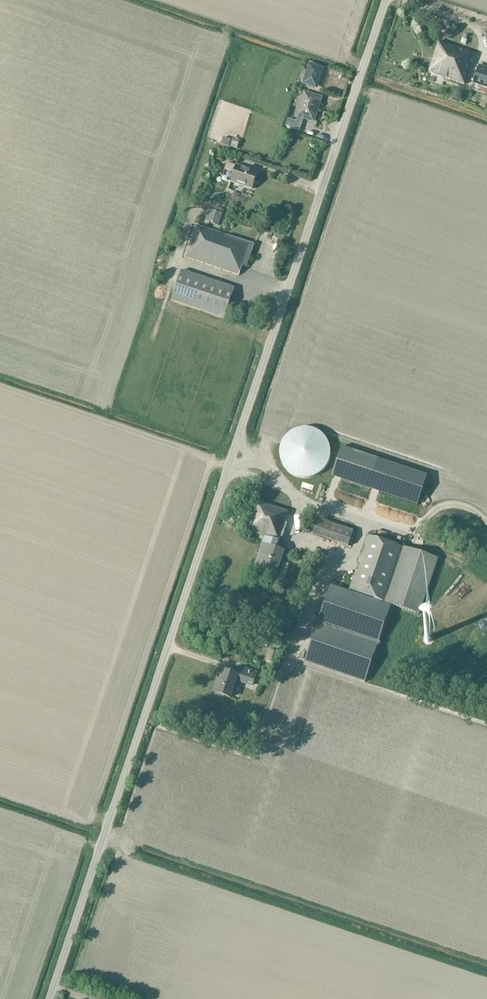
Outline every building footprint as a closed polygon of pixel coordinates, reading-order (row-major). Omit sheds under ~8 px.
[(471,53),(438,42),(428,73),(465,86),(472,64),(468,62),(471,53)] [(317,90),(324,69),(309,64),(302,85),(317,90)] [(479,66),(473,85),(486,89),(486,68),(479,66)] [(288,119),(286,126),(300,131),(304,119),(313,122),(321,99),(303,93),(295,117),(297,118),(296,122),(288,119)] [(258,173),(236,166),(227,163),(225,170),(233,172),(230,183),(252,190),(258,173)] [(218,226),(222,214),(210,210),(206,222),(218,226)] [(246,268),(254,245),(197,226),(186,258),(238,276),(243,266),(246,268)] [(171,302),(224,320),(235,288),(181,271),(171,302)] [(329,444),(328,442),(327,440),(326,438),(324,437),(322,435),(321,433),(319,432),(317,431),(315,430),(312,429),(310,429),(308,429),(305,428),(303,429),(301,429),(299,429),(297,430),(295,431),(293,432),(291,433),(289,434),(287,436),(286,437),(285,439),(283,441),(282,443),(281,445),(281,447),(280,449),(280,452),(280,454),(280,456),(280,458),(281,461),(281,463),(282,465),(283,467),(284,469),(286,470),(287,472),(289,474),(291,475),(293,476),(295,477),(297,478),(299,479),(301,479),(303,480),(305,480),(308,480),(310,479),(312,479),(314,478),(316,477),(318,476),(320,475),(322,474),(323,472),(325,471),(326,469),(327,467),(328,465),(329,463),(330,461),(331,459),(331,457),(331,455),(331,453),(331,450),(330,448),(330,446),(329,444)] [(427,476),(342,447),(332,477),(417,506),(427,476)] [(284,522),(287,513),(257,503),(248,531),(267,537),(264,545),(263,545),(255,568),(277,576),(285,552),(279,550),(281,542),(280,541),(286,522),(284,522)] [(353,532),(318,519),(312,535),(348,547),(353,532)] [(367,536),(349,590),(392,605),(419,614),(437,560),(367,536)] [(318,624),(379,644),(392,605),(349,590),(331,584),(318,624)] [(365,683),(379,644),(318,624),(304,663),(365,683)] [(276,666),(280,654),(269,651),(266,662),(276,666)] [(252,687),(257,674),(236,666),(233,675),(221,670),(214,693),(231,699),(236,682),(252,687)]
